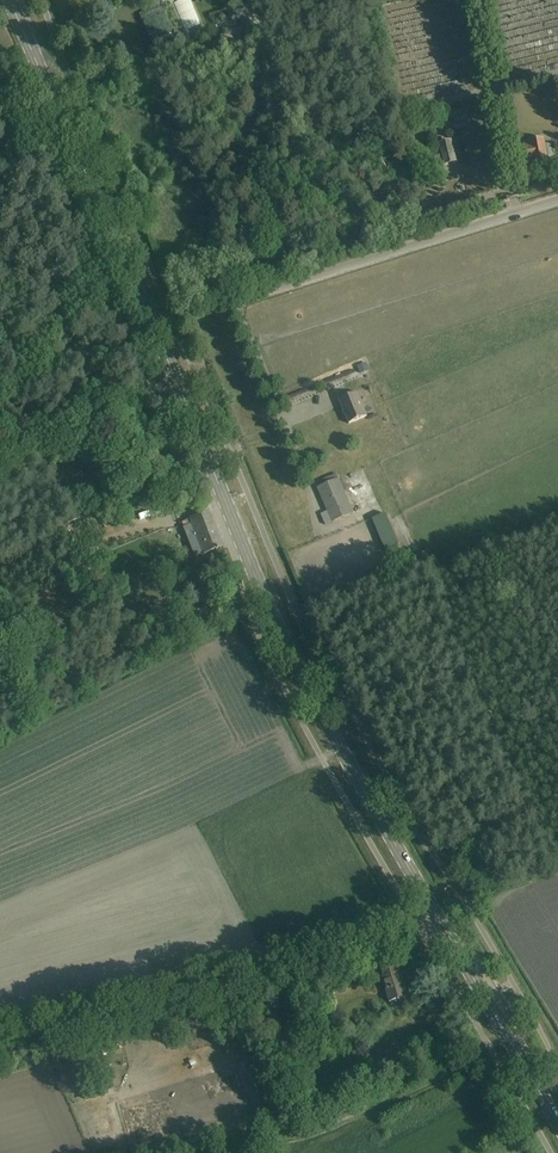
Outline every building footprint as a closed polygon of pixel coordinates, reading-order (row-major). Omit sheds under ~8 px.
[(191,0),(182,0),(174,3),(186,30),(201,24),(191,0)] [(240,9),(234,14),(247,30),(253,24),(240,9)] [(246,32),(224,40),(227,48),(249,41),(246,32)] [(255,43),(272,38),(271,33),(253,38),(255,43)] [(211,55),(226,50),(223,41),(208,46),(211,55)] [(119,80),(112,66),(103,70),(110,84),(119,80)] [(525,144),(526,153),(528,164),(534,163),(534,165),(549,162),(548,156),(553,155),(552,144),(547,145),(546,139),(530,141),(530,143),(525,144)] [(457,162),(454,150),(452,142),(441,145),(444,156),(435,158),(437,165),(441,164),(442,166),(457,162)] [(371,370),(368,363),(357,367),(360,374),(371,370)] [(368,417),(358,393),(340,400),(350,424),(368,417)] [(372,466),(366,469),(370,480),(377,477),(372,466)] [(354,514),(340,479),(318,488),(328,512),(322,514),(326,526),(354,514)] [(117,507),(124,524),(134,521),(127,503),(117,507)] [(136,514),(138,520),(147,517),(145,511),(136,514)] [(209,512),(198,516),(190,519),(204,554),(222,547),(209,512)] [(396,543),(383,513),(370,519),(383,549),(396,543)] [(93,514),(84,518),(93,542),(102,538),(93,514)] [(179,523),(186,542),(196,538),(189,519),(179,523)] [(379,959),(382,971),(384,977),(383,977),(391,1002),(409,996),(395,954),(379,959)] [(214,1015),(215,1021),(223,1019),(222,1013),(214,1015)] [(315,1092),(305,1097),(312,1113),(322,1108),(315,1092)]
